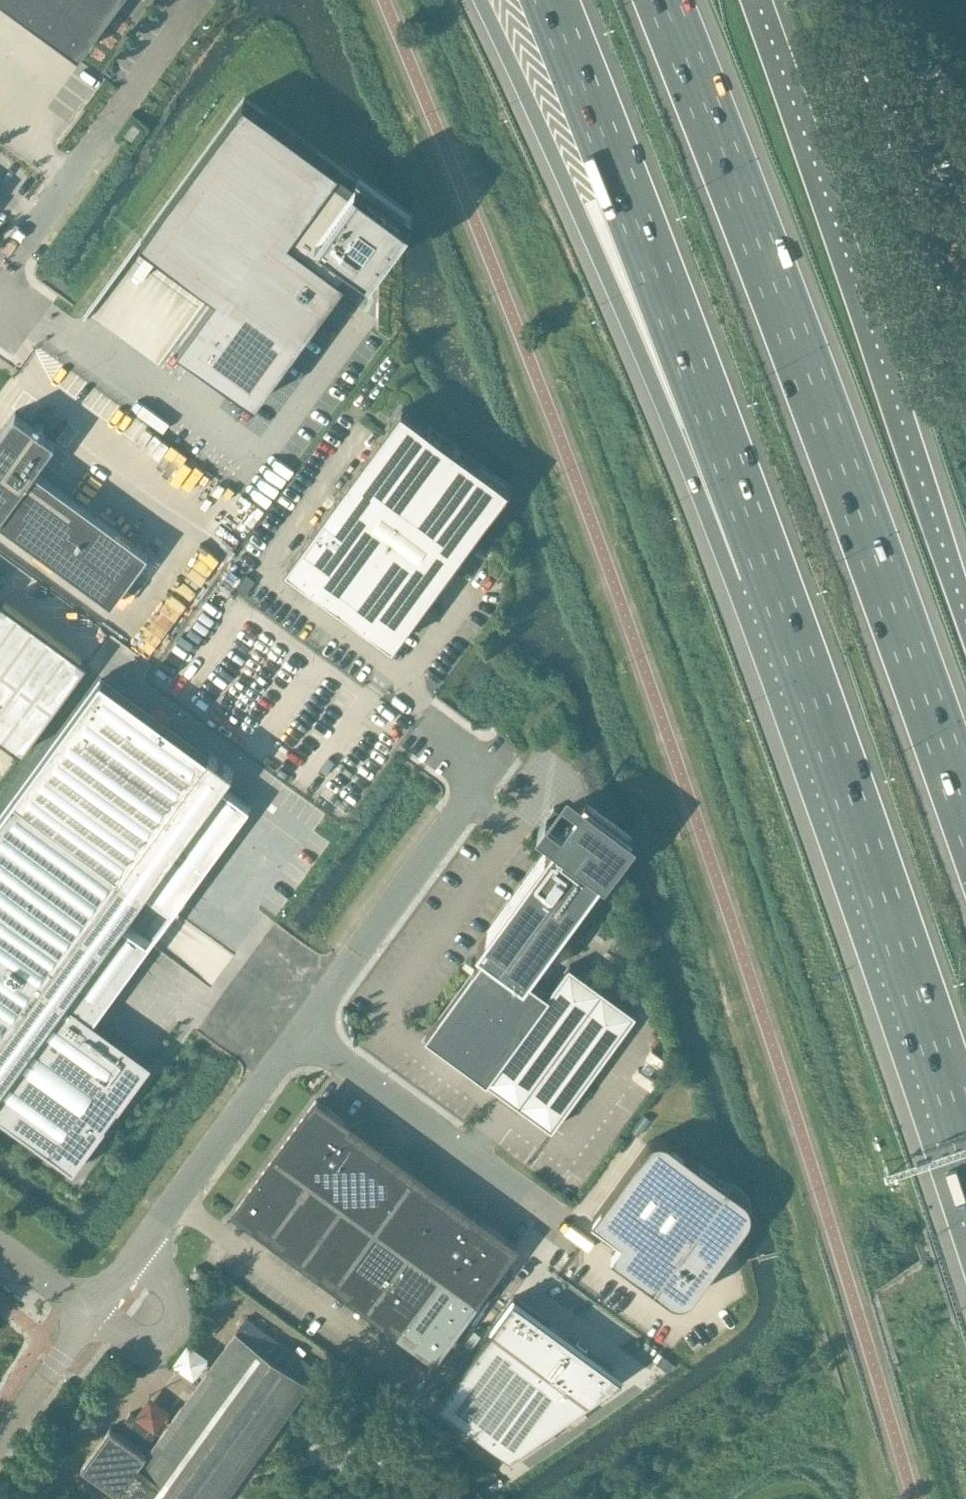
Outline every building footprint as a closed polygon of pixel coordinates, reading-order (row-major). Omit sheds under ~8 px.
[(74,53),(86,37),(113,0),(2,0),(74,53)] [(256,400),(360,258),(373,268),(412,213),(358,173),(355,177),(244,96),(142,236),(143,237),(213,288),(214,289),(218,291),(180,344),(256,400)] [(133,121),(124,133),(132,139),(141,127),(133,121)] [(483,465),(480,463),(475,460),(461,449),(461,448),(454,444),(448,440),(441,435),(441,434),(438,432),(431,428),(432,427),(429,425),(428,425),(402,406),(391,422),(390,422),(388,425),(388,426),(384,432),(383,432),(379,438),(376,442),(372,448),(373,449),(363,462),(362,461),(355,471),(351,477),(350,477),(348,480),(348,481),(341,490),(339,493),(336,497),(333,500),(335,501),(329,509),(327,508),(322,516),(320,519),(319,519),(317,522),(318,523),(315,526),(310,532),(308,536),(308,535),(301,545),(291,558),(286,565),(290,567),(291,566),(301,573),(300,574),(303,577),(304,575),(313,582),(312,584),(316,586),(320,588),(319,589),(322,591),(323,589),(336,599),(335,600),(341,605),(343,604),(352,611),(355,614),(356,613),(365,620),(364,621),(367,624),(368,622),(378,629),(377,630),(381,633),(381,632),(391,639),(390,640),(393,643),(398,636),(404,628),(405,626),(406,626),(408,623),(409,621),(410,620),(415,614),(415,613),(419,607),(424,600),(425,601),(429,595),(428,594),(431,591),(432,591),(434,587),(430,584),(427,582),(437,570),(442,564),(441,563),(448,554),(455,559),(457,556),(457,555),(461,550),(462,549),(467,543),(467,542),(469,540),(469,539),(472,536),(471,536),(478,527),(478,526),(479,526),(483,520),(490,510),(491,510),(495,505),(495,504),(509,484),(483,465)] [(63,566),(113,602),(146,557),(150,552),(36,469),(57,439),(16,409),(0,431),(0,520),(63,566)] [(0,601),(0,736),(22,752),(23,751),(89,661),(2,598),(0,601)] [(0,816),(0,1114),(74,1168),(152,1061),(94,1019),(150,942),(121,920),(145,887),(146,888),(147,887),(125,871),(123,869),(122,871),(16,795),(0,816)] [(552,1127),(637,1012),(570,963),(548,993),(527,978),(604,874),(607,877),(615,865),(612,862),(635,831),(587,796),(571,818),(554,806),(539,827),(555,839),(478,945),(487,952),(426,1035),(552,1127)] [(351,1124),(316,1098),(236,1209),(256,1223),(257,1222),(256,1221),(259,1217),(288,1239),(285,1243),(284,1242),(283,1243),(322,1272),(323,1270),(322,1270),(325,1265),(354,1287),(351,1291),(350,1290),(349,1292),(387,1320),(388,1318),(387,1318),(390,1313),(420,1335),(417,1339),(416,1338),(415,1340),(435,1355),(516,1244),(481,1219),(479,1222),(471,1216),(469,1218),(449,1203),(449,1204),(433,1192),(433,1191),(391,1161),(375,1150),(375,1149),(360,1138),(355,1134),(357,1132),(349,1126),(351,1124)] [(622,1238),(611,1253),(670,1296),(675,1299),(683,1299),(691,1297),(696,1292),(698,1288),(730,1245),(749,1219),(752,1213),(753,1206),(751,1199),(745,1193),(672,1140),(666,1137),(660,1136),(654,1137),(651,1139),(646,1144),(592,1217),(622,1238)] [(196,1266),(190,1273),(203,1282),(208,1274),(196,1266)] [(512,1294),(436,1398),(509,1452),(622,1375),(512,1294)] [(81,1466),(127,1498),(225,1498),(319,1369),(246,1316),(148,1452),(111,1425),(81,1466)]
